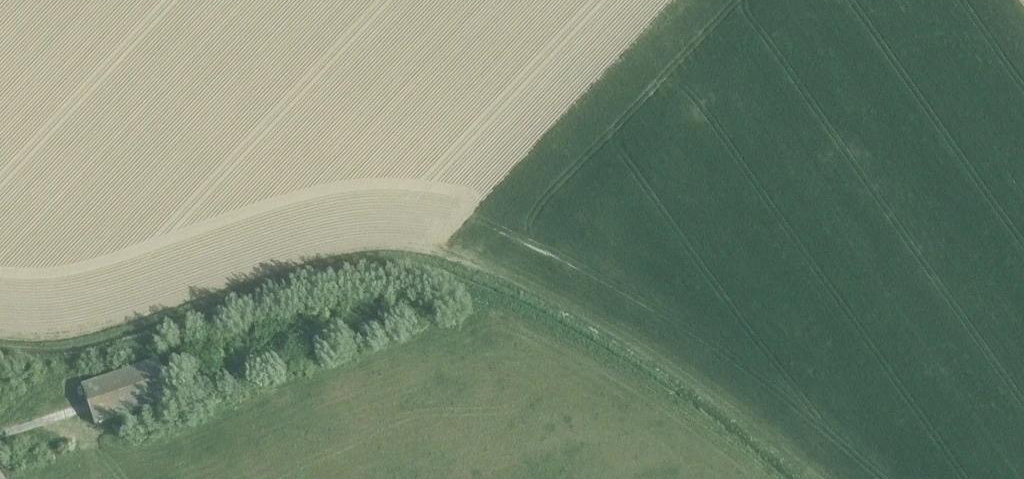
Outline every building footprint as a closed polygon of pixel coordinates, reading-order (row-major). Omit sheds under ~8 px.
[(81,387),(94,425),(170,399),(157,361),(81,387)]
